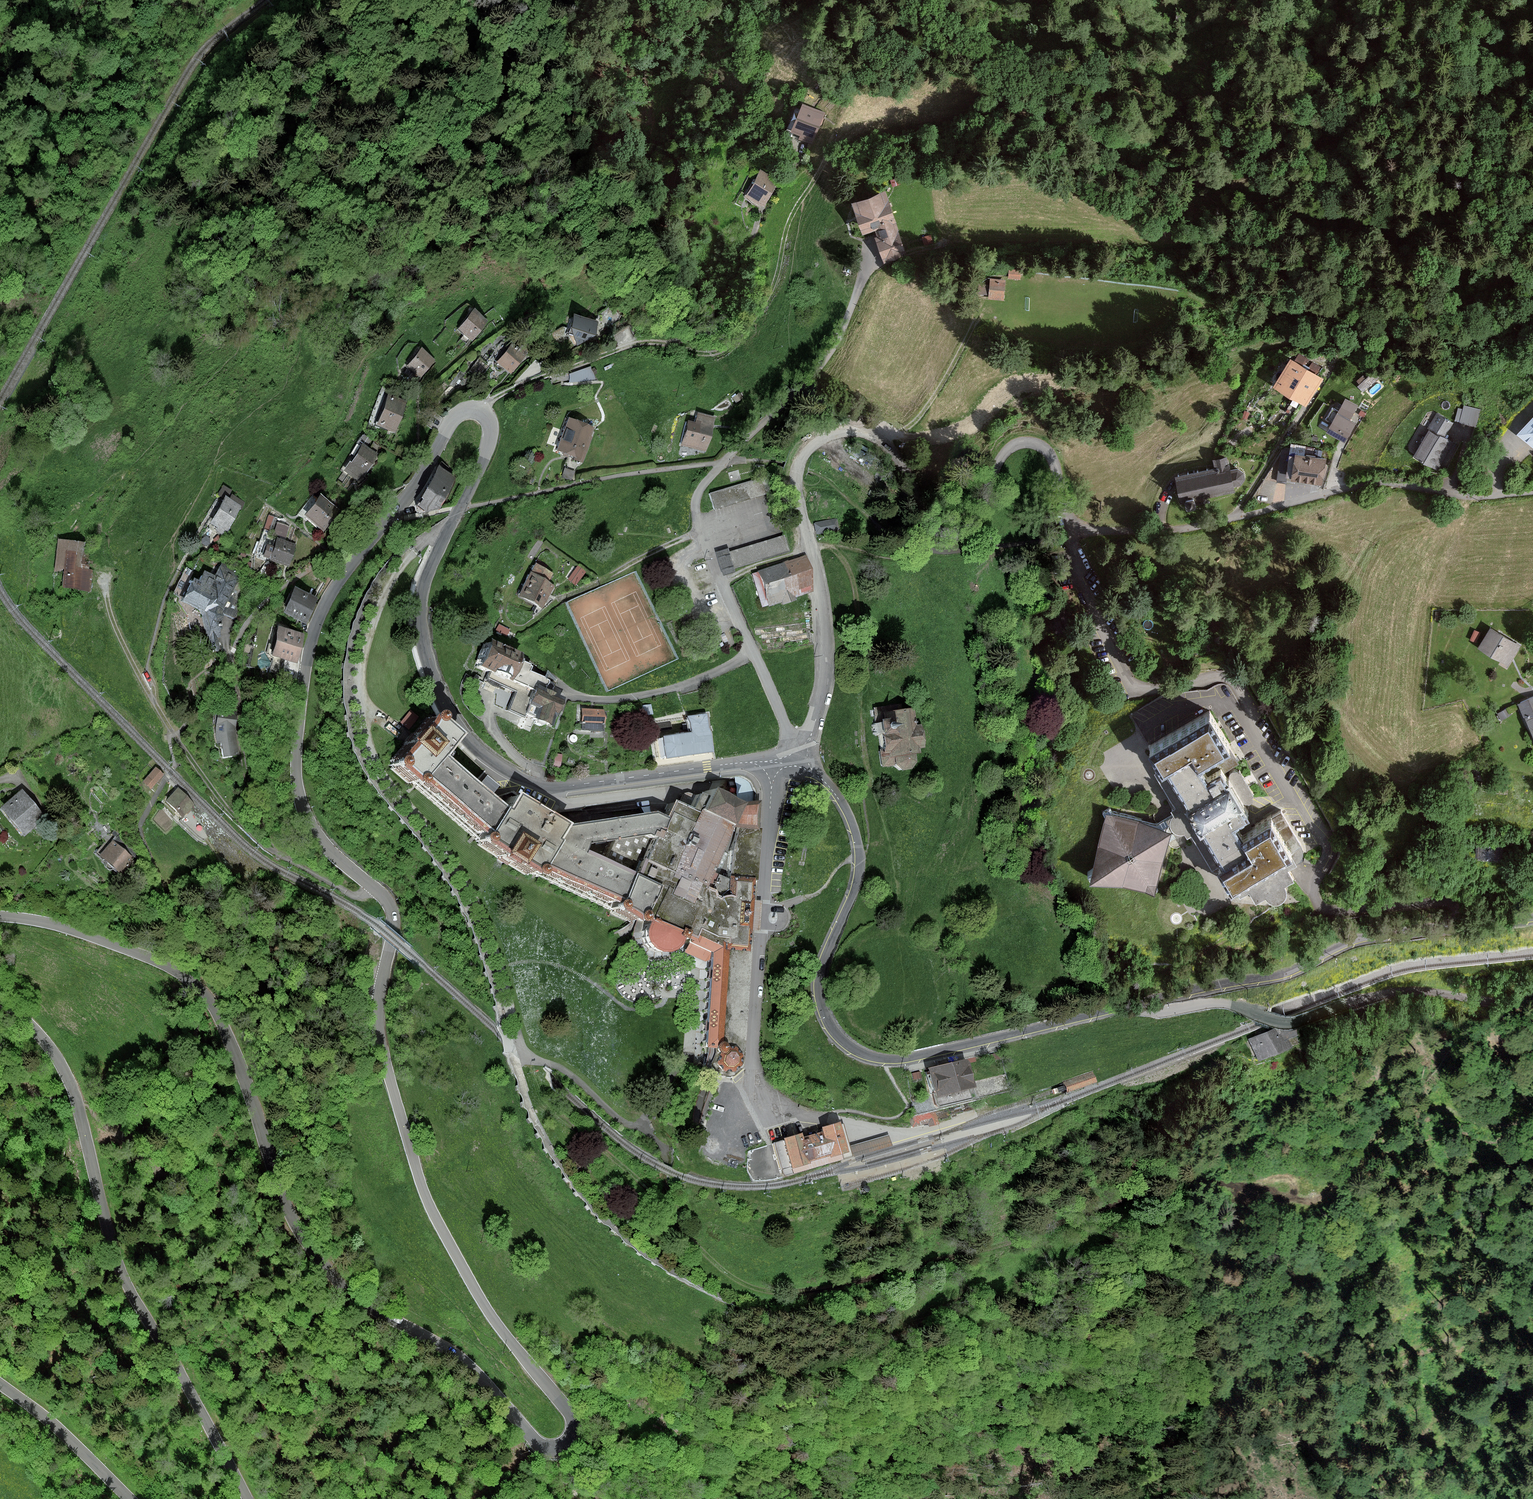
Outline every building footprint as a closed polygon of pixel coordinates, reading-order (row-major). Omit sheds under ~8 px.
[(824,114),(803,106),(792,132),(801,136),(800,139),(812,144),(824,114)] [(777,180),(760,171),(746,196),(763,205),(777,180)] [(876,239),(884,262),(906,254),(884,194),(853,205),(863,234),(875,230),(878,238),(876,239)] [(1020,270),(1009,270),(1009,278),(1019,279),(1020,270)] [(1004,281),(991,280),(990,298),(1003,299),(1004,281)] [(985,293),(983,282),(974,283),(976,294),(985,293)] [(488,321),(475,310),(459,328),(472,339),(488,321)] [(597,323),(571,317),(568,330),(576,343),(594,336),(597,323)] [(516,341),(498,361),(510,372),(528,351),(516,341)] [(409,365),(421,376),(435,361),(423,350),(409,365)] [(1322,379),(1291,360),(1275,387),(1305,406),(1322,379)] [(1365,379),(1363,376),(1357,381),(1359,384),(1357,386),(1362,392),(1378,378),(1373,373),(1365,379)] [(378,424),(395,431),(406,401),(390,395),(378,424)] [(1357,406),(1346,400),(1339,412),(1332,408),(1325,420),(1332,424),(1327,432),(1344,442),(1355,424),(1349,420),(1357,406)] [(1479,410),(1464,405),(1463,409),(1459,408),(1456,421),(1475,426),(1479,410)] [(712,418),(696,415),(694,423),(687,421),(683,444),(706,449),(712,418)] [(1452,423),(1437,415),(1414,456),(1440,470),(1454,444),(1444,439),(1452,423)] [(592,428),(569,420),(557,451),(581,460),(592,428)] [(1521,434),(1532,445),(1532,421),(1521,434)] [(370,440),(363,435),(342,468),(360,479),(377,453),(366,446),(370,440)] [(1324,477),(1326,460),(1322,459),(1323,450),(1291,446),(1291,450),(1282,449),(1278,480),(1292,481),(1321,485),(1322,477),(1324,477)] [(1237,469),(1231,470),(1227,454),(1212,458),(1214,467),(1175,476),(1182,508),(1194,506),(1193,500),(1234,491),(1234,487),(1240,486),(1244,480),(1243,473),(1237,469)] [(426,510),(440,507),(456,477),(439,468),(419,506),(426,510)] [(760,478),(711,494),(716,509),(765,493),(760,478)] [(307,516),(324,528),(338,510),(322,497),(307,516)] [(242,506),(227,498),(210,526),(225,534),(242,506)] [(261,513),(259,524),(266,526),(268,515),(261,513)] [(838,529),(836,519),(815,523),(817,533),(838,529)] [(265,531),(282,536),(285,525),(268,520),(265,531)] [(784,536),(731,552),(736,567),(788,551),(784,536)] [(271,559),(287,565),(294,545),(278,539),(275,548),(268,545),(264,555),(271,558),(271,559)] [(83,543),(60,540),(56,568),(66,569),(64,585),(90,589),(93,569),(80,567),(83,543)] [(725,546),(712,551),(720,574),(732,570),(725,546)] [(791,597),(809,591),(804,562),(793,566),(792,562),(750,576),(761,608),(781,602),(782,604),(792,601),(791,597)] [(184,601),(201,610),(209,648),(222,645),(215,615),(225,613),(229,615),(248,579),(222,565),(216,577),(205,572),(200,582),(195,579),(184,601)] [(552,573),(536,565),(520,596),(542,607),(553,585),(548,583),(552,573)] [(584,572),(578,567),(570,578),(576,583),(584,572)] [(285,612),(306,621),(317,598),(296,588),(285,612)] [(303,633),(280,628),(273,655),(296,660),(303,633)] [(1519,647),(1490,630),(1480,648),(1508,665),(1519,647)] [(515,691),(508,710),(538,722),(549,726),(555,711),(558,712),(563,698),(561,697),(542,689),(546,679),(525,671),(527,665),(516,660),(518,655),(485,642),(476,666),(490,671),(487,680),(515,691)] [(1532,734),(1532,698),(1519,704),(1532,734)] [(652,705),(640,706),(641,715),(653,714),(652,705)] [(1101,807),(1082,869),(1148,888),(1164,838),(1184,828),(1208,865),(1213,862),(1235,894),(1246,887),(1252,898),(1268,890),(1275,898),(1280,896),(1282,889),(1281,882),(1292,877),(1285,865),(1294,859),(1298,856),(1301,850),(1297,840),(1279,807),(1238,829),(1230,815),(1245,807),(1240,799),(1250,792),(1236,769),(1209,782),(1196,760),(1228,744),(1207,708),(1144,744),(1157,765),(1150,770),(1173,807),(1154,820),(1101,807)] [(604,710),(583,709),(582,728),(603,729),(604,710)] [(902,770),(908,762),(908,755),(912,755),(912,748),(917,748),(914,724),(907,725),(905,709),(869,714),(876,768),(886,767),(893,771),(902,770)] [(723,1073),(725,1073),(727,1072),(730,1071),(731,1070),(733,1069),(740,1069),(747,931),(755,931),(756,902),(751,901),(754,803),(754,791),(753,787),(748,781),(744,777),(739,776),(734,778),(712,785),(712,794),(697,788),(693,799),(687,797),(682,810),(662,802),(658,812),(547,826),(549,823),(507,794),(498,810),(436,757),(455,736),(435,717),(434,715),(432,713),(429,713),(427,714),(424,717),(424,720),(415,732),(412,729),(398,745),(401,748),(392,759),(388,760),(386,762),(385,766),(388,770),(392,770),(411,788),(415,784),(475,836),(471,843),(521,875),(523,871),(598,904),(596,908),(632,924),(634,920),(635,921),(634,924),(633,931),(634,936),(635,940),(638,944),(642,947),(646,949),(650,951),(656,952),(661,951),(665,949),(669,946),(672,943),(674,939),(683,942),(679,952),(698,961),(704,964),(697,1048),(704,1049),(710,1050),(710,1054),(709,1056),(709,1058),(709,1061),(709,1062),(709,1064),(710,1066),(711,1067),(713,1070),(714,1071),(716,1072),(718,1073),(720,1073),(723,1073)] [(218,714),(216,733),(217,742),(222,742),(224,755),(239,753),(235,734),(236,715),(218,714)] [(707,714),(688,717),(690,733),(660,738),(663,759),(713,751),(707,714)] [(163,774),(156,768),(144,782),(151,788),(163,774)] [(194,804),(179,789),(167,800),(182,815),(194,804)] [(44,817),(22,791),(3,808),(24,833),(44,817)] [(132,857),(113,841),(101,855),(120,871),(132,857)] [(1276,1029),(1251,1039),(1259,1060),(1290,1048),(1287,1040),(1281,1043),(1276,1029)] [(967,1059),(931,1069),(938,1096),(974,1087),(967,1059)] [(935,1112),(914,1117),(916,1126),(921,1125),(929,1123),(929,1126),(938,1124),(935,1112)] [(841,1123),(823,1128),(824,1132),(803,1138),(802,1134),(785,1139),(793,1168),(810,1163),(809,1161),(831,1155),(831,1156),(849,1152),(841,1123)] [(887,1135),(850,1146),(853,1156),(854,1156),(890,1145),(887,1135)]
